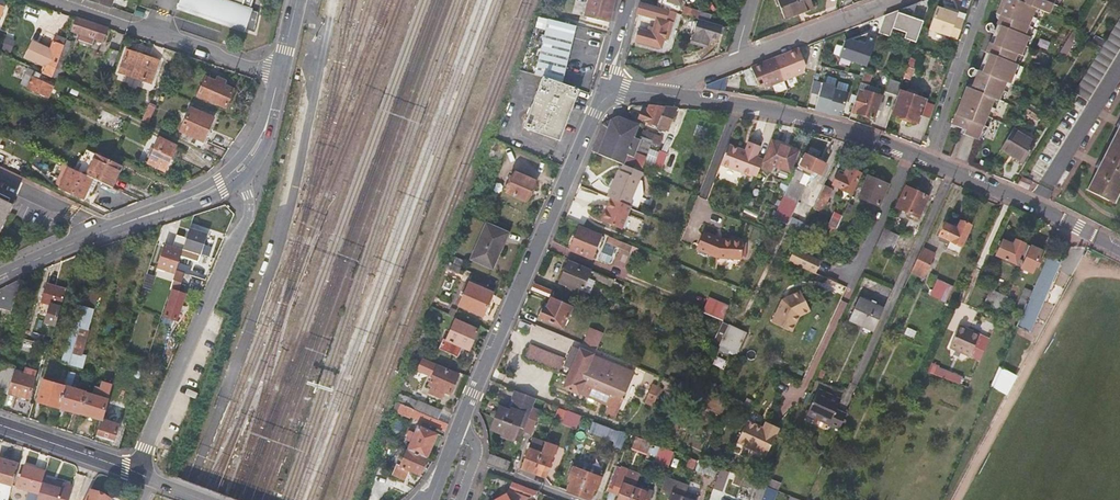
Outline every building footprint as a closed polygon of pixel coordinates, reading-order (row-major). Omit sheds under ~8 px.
[(246,27),(188,9),(194,0),(183,0),(180,10),(244,30),(246,27)] [(246,27),(252,8),(245,5),(247,0),(194,0),(188,9),(246,27)] [(611,20),(613,8),(615,0),(592,0),(589,15),(611,20)] [(657,6),(679,12),(682,0),(659,0),(657,6)] [(814,0),(780,0),(787,17),(816,6),(814,0)] [(964,135),(978,140),(980,136),(993,141),(998,127),(1008,103),(1014,87),(1021,67),(1031,42),(1039,19),(1044,21),(1048,11),(1052,0),(998,0),(992,17),(969,78),(951,125),(961,129),(965,130),(964,135)] [(675,24),(679,12),(657,6),(640,1),(637,13),(657,19),(654,28),(651,27),(649,32),(641,30),(637,41),(662,48),(667,32),(670,32),(671,29),(668,28),(669,23),(675,24)] [(904,38),(916,42),(923,21),(912,17),(917,3),(885,16),(879,33),(889,36),(892,28),(906,32),(904,38)] [(928,28),(958,39),(965,21),(957,18),(959,11),(950,8),(950,11),(944,9),(936,6),(928,28)] [(683,10),(682,14),(692,16),(694,9),(688,7),(687,11),(683,10)] [(77,17),(72,30),(79,33),(77,40),(91,45),(93,38),(102,41),(106,28),(77,17)] [(551,30),(540,76),(542,76),(563,82),(576,25),(550,18),(547,29),(551,30)] [(1119,47),(1119,18),(1074,93),(1087,101),(1119,47)] [(720,40),(724,25),(700,19),(694,41),(709,45),(712,38),(720,40)] [(840,57),(867,67),(878,37),(869,33),(867,38),(862,36),(846,42),(840,57)] [(1078,36),(1074,33),(1061,54),(1067,58),(1072,51),(1070,50),(1078,36)] [(43,73),(53,78),(67,40),(58,37),(57,42),(55,41),(52,49),(34,42),(27,60),(45,67),(43,73)] [(69,39),(61,58),(67,60),(74,41),(69,39)] [(107,56),(116,60),(121,45),(113,42),(107,56)] [(792,52),(778,58),(786,80),(807,72),(808,65),(801,48),(792,52)] [(127,51),(119,73),(150,85),(158,63),(127,51)] [(916,59),(911,57),(904,77),(910,79),(916,59)] [(786,80),(778,58),(763,63),(754,67),(761,85),(766,88),(786,80)] [(872,74),(866,72),(852,111),(874,119),(881,97),(877,96),(880,89),(868,85),(872,74)] [(565,140),(579,86),(563,82),(542,76),(528,129),(565,140)] [(205,77),(197,95),(224,108),(232,90),(222,84),(223,80),(217,77),(215,81),(205,77)] [(34,79),(29,88),(48,97),(52,88),(34,79)] [(886,92),(897,96),(902,83),(890,80),(886,92)] [(815,110),(828,114),(836,89),(836,86),(823,83),(815,110)] [(828,114),(841,117),(848,93),(836,89),(828,114)] [(901,91),(893,114),(918,122),(920,115),(925,101),(926,99),(914,95),(915,93),(907,90),(907,93),(901,91)] [(925,101),(920,115),(930,118),(935,105),(925,101)] [(668,130),(677,109),(663,107),(650,106),(647,112),(642,112),(639,120),(659,127),(658,130),(665,133),(667,130),(668,130)] [(194,109),(182,132),(205,143),(216,120),(194,109)] [(604,140),(597,137),(596,139),(591,152),(640,172),(651,146),(652,142),(641,138),(640,140),(634,137),(638,127),(626,122),(618,118),(612,121),(604,140)] [(604,140),(612,121),(602,125),(597,137),(604,140)] [(1113,136),(1093,178),(1087,190),(1113,203),(1119,190),(1119,122),(1113,136)] [(1035,143),(1014,128),(1002,149),(1022,162),(1035,143)] [(662,141),(643,132),(641,138),(652,142),(651,146),(658,149),(662,141)] [(161,138),(149,163),(159,167),(161,165),(168,168),(178,147),(161,138)] [(771,140),(760,168),(770,173),(773,165),(789,172),(797,151),(771,140)] [(748,176),(755,157),(754,157),(757,148),(748,144),(744,153),(726,146),(719,165),(748,176)] [(120,167),(96,155),(86,150),(77,168),(80,169),(79,172),(86,175),(98,181),(111,187),(120,167)] [(665,154),(657,150),(651,166),(659,169),(665,154)] [(825,164),(805,154),(798,168),(812,174),(813,171),(821,174),(825,164)] [(761,159),(755,157),(748,176),(754,179),(756,173),(761,159)] [(92,192),(98,181),(86,175),(69,167),(60,187),(83,198),(87,190),(92,192)] [(841,169),(834,184),(853,192),(862,173),(852,168),(849,173),(841,169)] [(802,174),(794,170),(791,177),(785,190),(783,195),(788,198),(795,201),(803,186),(797,183),(802,174)] [(508,191),(527,200),(537,181),(516,171),(508,191)] [(618,171),(606,198),(610,200),(628,207),(639,180),(618,171)] [(865,183),(860,180),(857,184),(863,187),(859,196),(879,206),(889,185),(880,181),(881,178),(878,176),(877,179),(868,175),(865,183)] [(1033,183),(1022,176),(1017,185),(1027,191),(1033,183)] [(832,189),(824,185),(814,206),(814,207),(822,211),(832,189)] [(907,187),(898,207),(907,211),(906,214),(917,220),(928,196),(907,187)] [(783,195),(772,219),(785,225),(795,201),(788,198),(783,195)] [(13,205),(0,199),(0,233),(13,205)] [(620,230),(630,208),(628,207),(610,200),(601,223),(620,230)] [(950,243),(947,249),(958,254),(971,226),(960,220),(956,228),(944,222),(937,237),(947,242),(950,243)] [(474,256),(494,265),(508,232),(489,223),(474,256)] [(208,233),(191,227),(188,237),(184,248),(202,254),(208,233)] [(602,237),(580,228),(571,251),(592,260),(602,237)] [(898,235),(884,229),(876,245),(891,252),(898,235)] [(184,248),(188,237),(178,233),(174,246),(165,243),(158,266),(176,272),(177,270),(184,248)] [(702,233),(696,248),(715,256),(738,258),(739,241),(719,240),(702,233)] [(615,242),(618,243),(619,241),(609,237),(606,244),(613,247),(615,242)] [(997,256),(1022,267),(1031,246),(1017,240),(1014,245),(1004,241),(997,256)] [(1058,241),(1055,246),(1065,250),(1068,246),(1058,241)] [(1043,251),(1031,246),(1022,267),(1033,272),(1036,265),(1039,266),(1043,257),(1041,255),(1043,251)] [(819,259),(794,248),(787,263),(812,274),(819,259)] [(935,253),(923,248),(911,272),(924,278),(935,253)] [(1027,308),(1025,308),(1017,326),(1030,332),(1062,261),(1050,255),(1027,308)] [(591,271),(569,262),(560,282),(567,285),(566,288),(581,294),(591,271)] [(189,274),(177,270),(176,272),(171,289),(173,290),(165,316),(176,320),(185,294),(177,291),(181,280),(187,282),(189,274)] [(593,279),(601,283),(603,277),(595,273),(593,279)] [(13,302),(20,278),(0,289),(0,295),(13,302)] [(939,278),(930,295),(940,299),(947,282),(939,278)] [(955,286),(947,282),(940,299),(948,302),(955,286)] [(46,287),(44,295),(42,300),(47,302),(46,304),(50,305),(45,322),(55,325),(65,288),(47,283),(46,287)] [(461,304),(485,315),(495,293),(471,283),(461,304)] [(552,298),(555,292),(534,283),(530,292),(551,301),(548,309),(545,307),(541,318),(564,328),(573,308),(565,304),(566,302),(559,298),(558,301),(552,298)] [(1025,291),(1020,301),(1026,305),(1031,293),(1025,291)] [(984,303),(1002,311),(1007,300),(989,292),(984,303)] [(802,301),(799,295),(780,304),(769,327),(787,335),(802,301)] [(861,298),(851,319),(875,330),(884,309),(861,298)] [(809,315),(802,301),(787,335),(790,336),(797,321),(809,315)] [(708,302),(702,314),(723,323),(729,310),(708,302)] [(73,324),(87,328),(93,309),(79,305),(73,324)] [(448,339),(445,338),(441,346),(462,355),(465,347),(470,350),(479,329),(457,319),(448,339)] [(965,332),(958,329),(950,347),(970,356),(980,334),(967,328),(965,332)] [(578,335),(575,342),(583,345),(586,338),(578,335)] [(531,345),(526,358),(560,372),(566,359),(531,345)] [(719,346),(710,365),(728,373),(737,354),(719,346)] [(623,398),(636,367),(615,358),(612,363),(581,349),(570,376),(623,398)] [(8,392),(14,371),(15,366),(0,362),(0,390),(8,392)] [(963,377),(930,364),(927,371),(960,385),(963,377)] [(991,386),(998,389),(1009,370),(1000,365),(991,386)] [(438,366),(430,385),(433,386),(429,393),(442,399),(444,394),(450,397),(459,376),(438,366)] [(22,373),(14,371),(8,392),(28,398),(36,370),(24,367),(22,373)] [(38,401),(59,407),(65,385),(69,370),(63,368),(60,377),(62,378),(60,384),(44,379),(38,401)] [(1018,375),(1009,370),(998,389),(1007,394),(1018,375)] [(614,417),(623,398),(570,376),(565,387),(609,407),(606,413),(614,417)] [(81,413),(102,419),(108,400),(113,385),(105,383),(100,397),(86,393),(81,413)] [(59,407),(81,413),(86,393),(87,391),(65,385),(59,407)] [(653,386),(647,402),(652,404),(659,388),(653,386)] [(513,397),(519,400),(515,411),(512,409),(511,412),(501,408),(497,419),(524,430),(533,407),(536,398),(515,390),(513,397)] [(828,425),(839,430),(846,415),(836,410),(838,407),(840,402),(818,392),(808,414),(829,423),(828,425)] [(407,395),(403,404),(414,408),(418,399),(407,395)] [(443,410),(418,399),(414,408),(440,419),(443,410)] [(413,416),(447,431),(450,424),(440,419),(414,408),(403,404),(399,412),(411,418),(413,416)] [(548,405),(545,412),(554,416),(558,408),(548,405)] [(533,407),(524,430),(532,432),(541,409),(533,407)] [(567,412),(561,410),(558,417),(564,419),(567,412)] [(578,429),(583,416),(569,411),(564,424),(578,429)] [(120,424),(102,419),(98,433),(115,439),(120,424)] [(524,430),(497,419),(492,430),(502,434),(502,436),(519,443),(524,430)] [(766,423),(762,429),(748,422),(737,443),(765,457),(779,429),(766,423)] [(598,424),(595,431),(610,437),(613,430),(598,424)] [(409,449),(408,450),(428,458),(439,434),(419,426),(409,449)] [(624,448),(629,434),(621,431),(616,444),(624,448)] [(535,474),(547,443),(534,438),(523,469),(527,471),(535,474)] [(645,442),(642,449),(648,452),(651,444),(645,442)] [(558,447),(547,443),(535,474),(542,477),(546,478),(558,447)] [(671,467),(677,452),(652,443),(647,458),(671,467)] [(421,474),(428,458),(408,450),(401,466),(421,474)] [(489,456),(488,463),(506,469),(509,463),(489,456)] [(12,485),(18,464),(0,459),(0,481),(12,485)] [(690,459),(687,467),(694,469),(696,462),(690,459)] [(579,496),(591,465),(579,461),(576,468),(574,468),(570,480),(572,481),(568,492),(579,496)] [(699,463),(696,470),(702,473),(705,465),(699,463)] [(591,465),(579,496),(590,499),(594,489),(597,490),(601,478),(600,477),(603,470),(591,465)] [(18,488),(39,494),(44,477),(45,472),(24,466),(18,488)] [(635,489),(639,478),(616,469),(607,492),(615,495),(616,491),(620,493),(617,499),(631,499),(635,489)] [(44,477),(39,494),(37,499),(69,499),(73,486),(44,477)] [(686,493),(689,486),(667,477),(662,492),(671,496),(670,499),(684,499),(686,493)] [(737,477),(734,485),(740,487),(743,479),(737,477)] [(779,483),(768,478),(764,486),(768,487),(776,490),(779,483)] [(768,487),(764,486),(754,482),(751,490),(757,493),(755,499),(763,499),(768,487)] [(540,493),(516,484),(514,491),(496,499),(526,499),(540,493)] [(778,491),(776,490),(768,487),(763,499),(775,499),(778,491)] [(111,499),(90,489),(85,499),(111,499)] [(631,499),(649,499),(652,493),(642,489),(641,491),(635,489),(631,499)]
